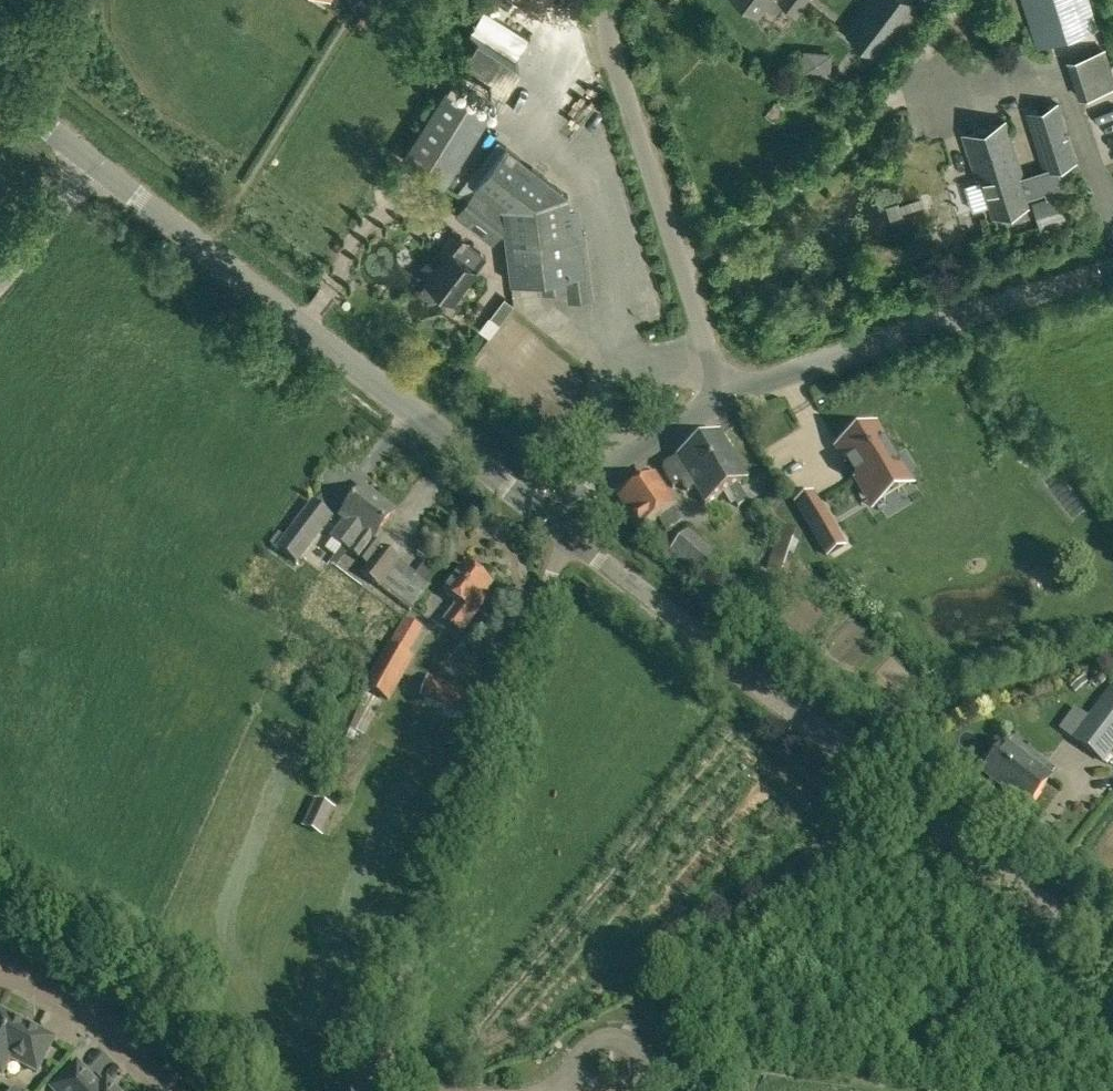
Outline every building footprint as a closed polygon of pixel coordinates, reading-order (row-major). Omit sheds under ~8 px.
[(759,14),(769,0),(740,0),(759,14)] [(796,12),(805,0),(780,0),(796,12)] [(849,33),(874,52),(911,3),(908,0),(874,0),(849,33)] [(909,6),(894,25),(906,34),(921,15),(909,6)] [(518,62),(470,32),(439,80),(449,87),(404,159),(443,183),(489,110),(488,110),(518,62)] [(1076,77),(1082,97),(1112,87),(1112,65),(1076,77)] [(1026,196),(1047,189),(1049,195),(1064,190),(1057,168),(1077,161),(1058,103),(1027,113),(1045,169),(1025,176),(1006,120),(963,134),(977,178),(982,176),(994,216),(1028,205),(1026,196)] [(573,232),(569,195),(506,146),(474,186),(476,187),(455,214),(470,225),(479,214),(501,232),(501,231),(505,234),(512,282),(534,279),(548,290),(568,288),(580,298),(593,296),(585,231),(573,232)] [(453,300),(477,269),(476,269),(486,256),(469,242),(455,231),(442,249),(441,249),(441,250),(446,254),(427,279),(426,279),(428,281),(424,286),(425,291),(432,297),(438,296),(441,292),(453,301),(454,300),(453,300)] [(499,307),(491,317),(500,324),(508,313),(506,312),(499,307)] [(486,325),(481,330),(490,337),(494,331),(486,325)] [(867,496),(899,476),(889,459),(893,456),(875,426),(838,449),(867,496)] [(747,501),(737,484),(746,479),(719,434),(664,466),(666,472),(672,482),(680,477),(688,491),(696,486),(706,503),(728,490),(738,507),(747,501)] [(675,508),(654,478),(618,502),(640,533),(659,520),(666,530),(681,520),(674,509),(675,508)] [(372,514),(381,501),(363,488),(342,516),(348,521),(334,539),(344,546),(358,528),(355,527),(365,515),(372,514)] [(402,562),(373,541),(395,512),(381,501),(372,514),(365,515),(355,527),(358,528),(344,546),(369,565),(362,574),(382,589),(402,562)] [(296,563),(331,517),(313,503),(278,549),(296,563)] [(825,514),(809,524),(827,556),(844,546),(825,514)] [(767,568),(787,574),(801,532),(782,525),(767,568)] [(688,530),(671,550),(700,577),(718,557),(688,530)] [(278,549),(286,538),(278,532),(270,543),(278,549)] [(459,604),(445,622),(461,634),(483,604),(479,601),(491,585),(465,566),(444,594),(459,604)] [(395,637),(390,646),(406,655),(411,646),(395,637)] [(390,646),(367,687),(388,699),(411,658),(406,655),(390,646)] [(429,676),(422,698),(472,716),(479,694),(429,676)] [(1074,738),(1103,761),(1112,748),(1112,688),(1074,738)] [(1006,742),(983,772),(1002,786),(1004,784),(1028,802),(1026,804),(1028,806),(1050,776),(1006,742)] [(316,802),(305,826),(322,833),(332,809),(316,802)] [(10,1058),(37,1072),(55,1038),(0,1010),(0,1075),(1,1075),(10,1058)] [(106,1081),(99,1088),(77,1064),(53,1087),(56,1090),(116,1090),(106,1081)]
